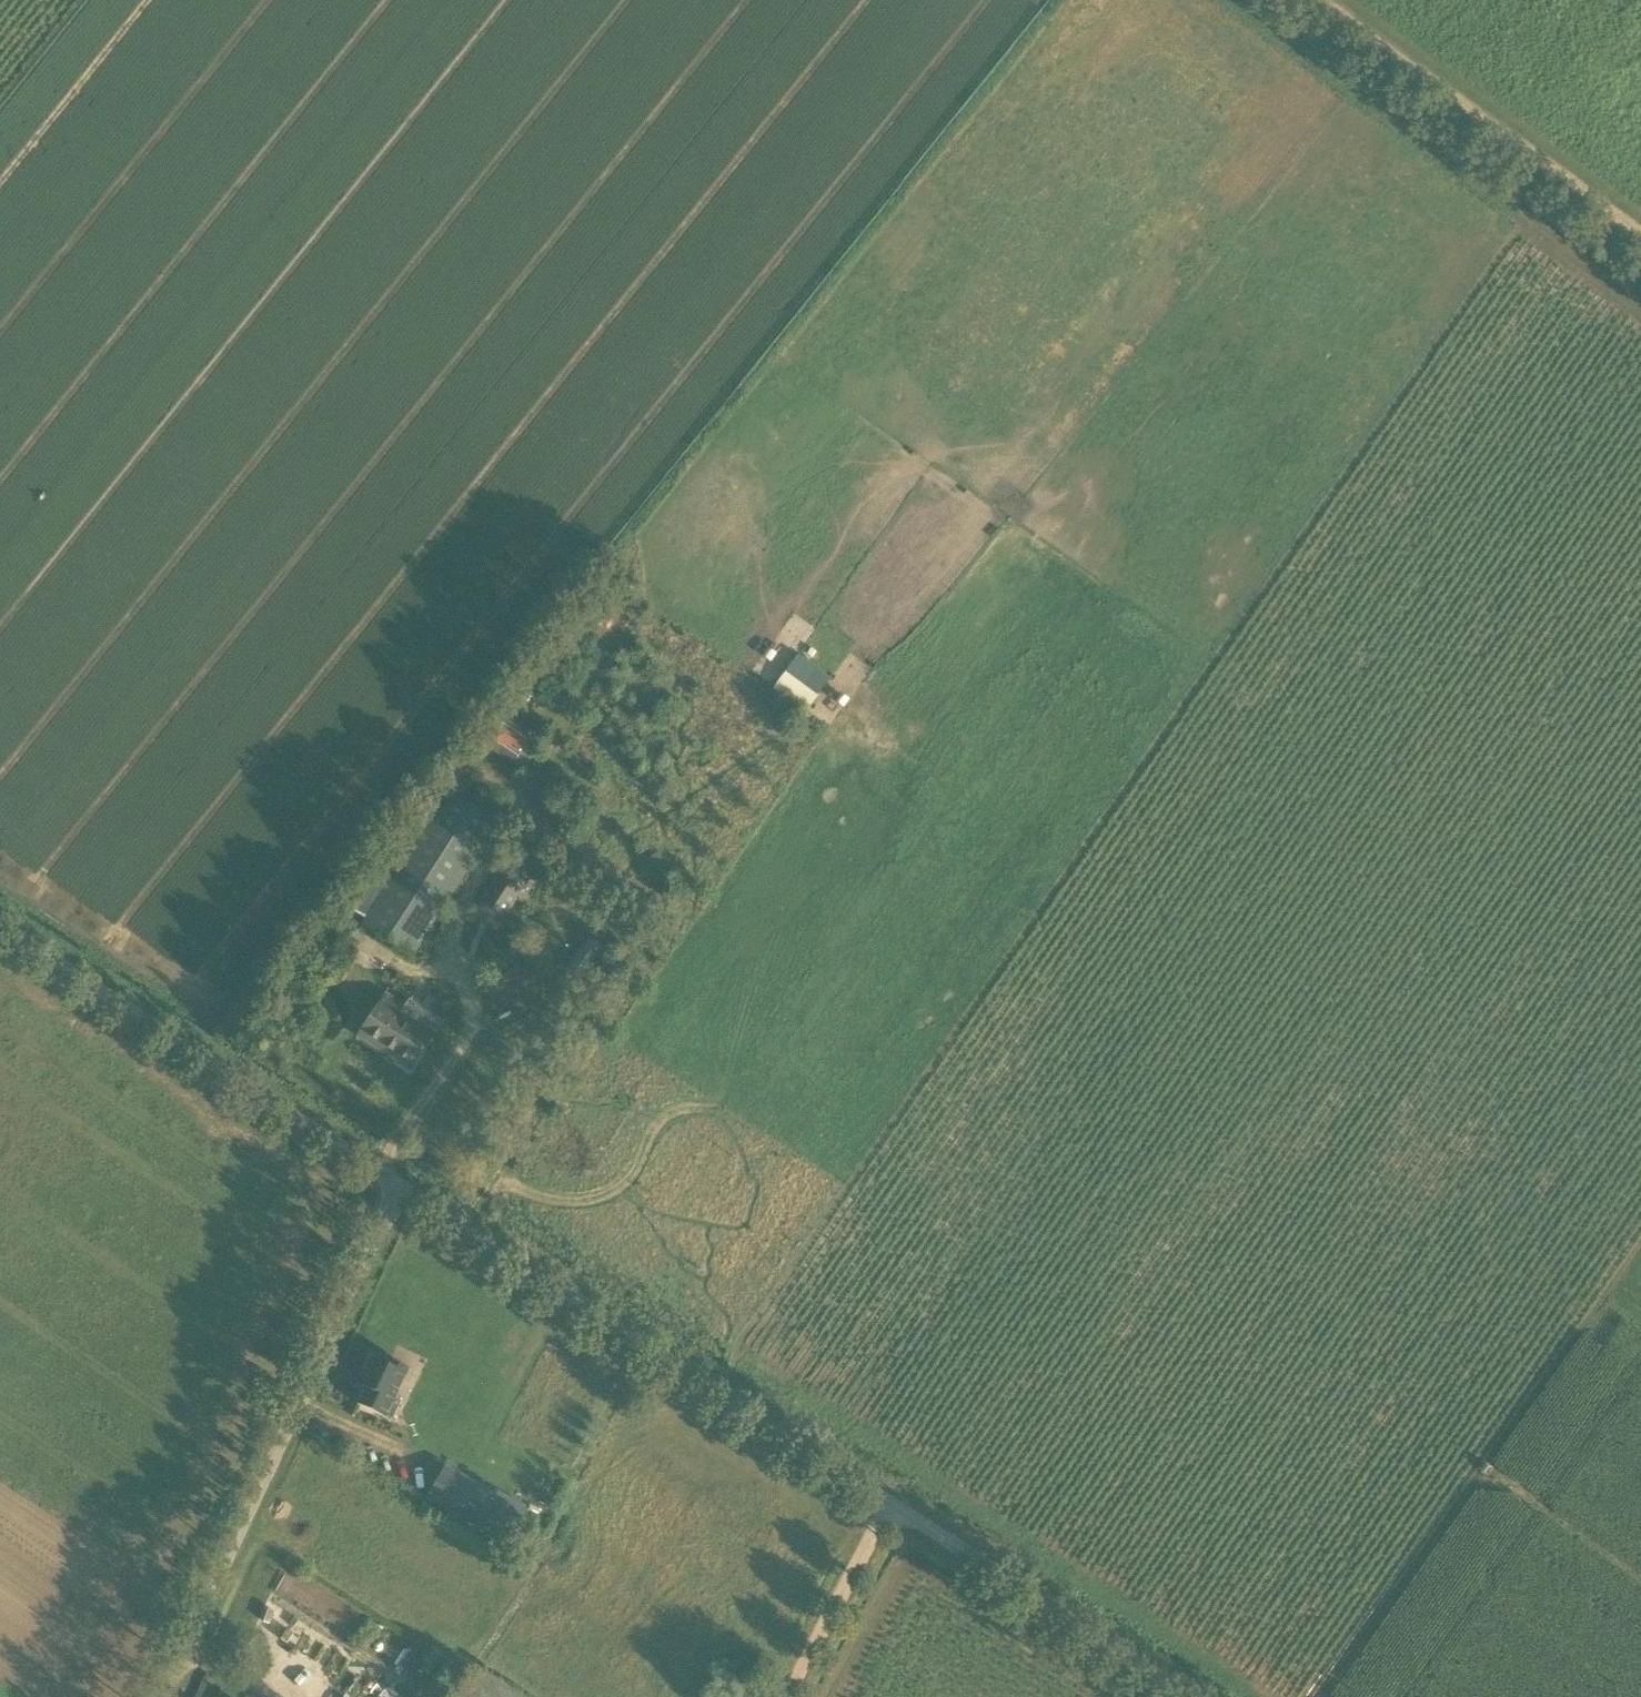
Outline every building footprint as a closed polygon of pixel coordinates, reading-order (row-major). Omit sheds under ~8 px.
[(772,687),(806,711),(831,677),(797,652),(772,687)] [(531,733),(504,716),(484,747),(519,770),(533,748),(525,743),(531,733)] [(411,957),(497,824),(449,793),(363,926),(411,957)] [(509,869),(484,906),(505,919),(529,883),(509,869)] [(411,1071),(433,1037),(442,1023),(409,1001),(405,1007),(386,994),(358,1036),(411,1071)] [(361,1378),(364,1379),(361,1387),(365,1389),(358,1405),(385,1418),(385,1417),(392,1420),(401,1401),(394,1398),(408,1369),(391,1360),(388,1366),(371,1357),(361,1378)] [(444,1466),(440,1473),(427,1496),(495,1536),(500,1539),(508,1543),(521,1520),(476,1494),(480,1486),(444,1466)]
